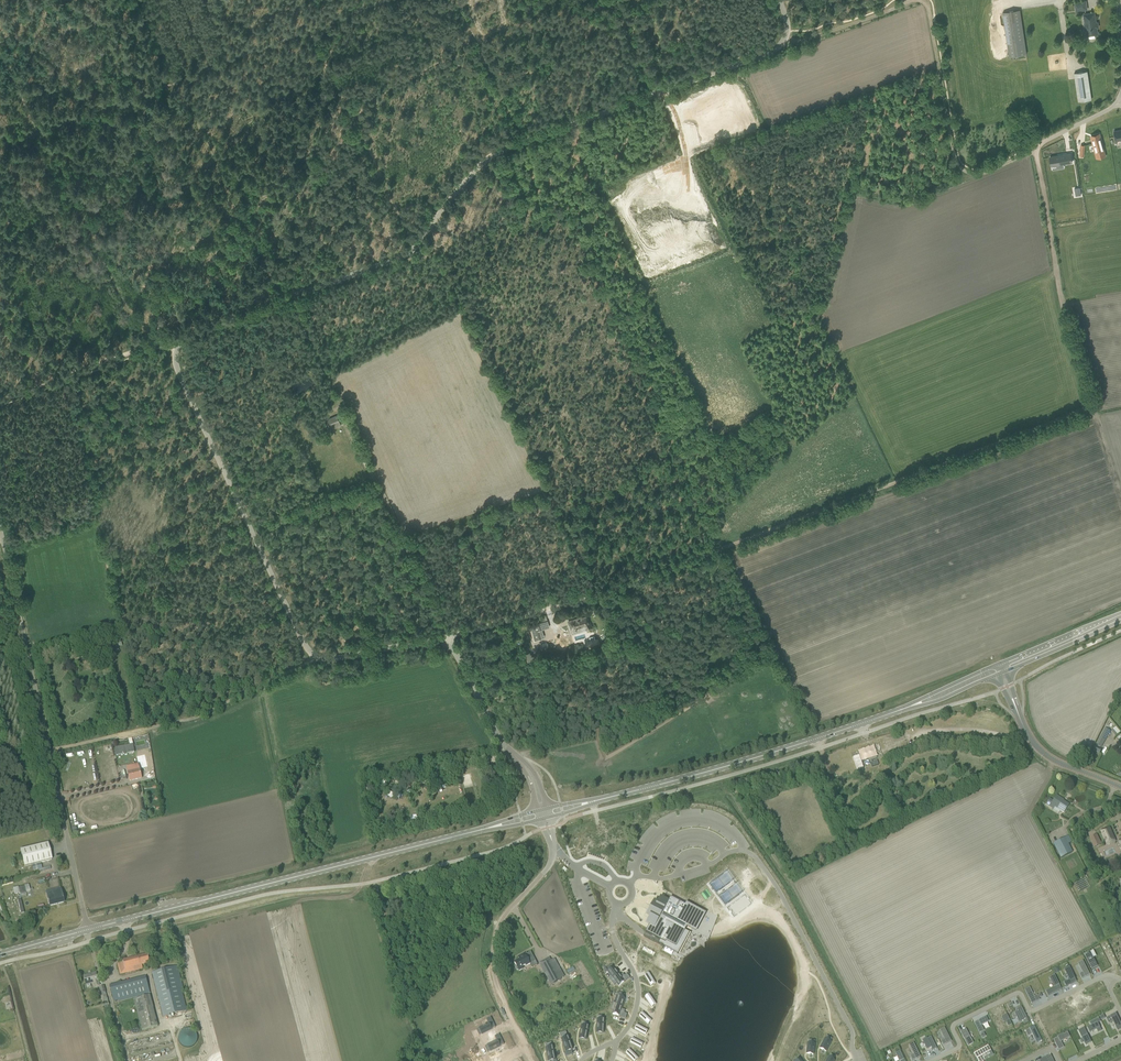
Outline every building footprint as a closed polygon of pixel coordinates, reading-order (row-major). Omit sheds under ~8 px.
[(1086,1),(1075,3),(1076,11),(1087,9),(1086,1)] [(1002,13),(1009,57),(1026,54),(1020,10),(1002,13)] [(1095,13),(1084,14),(1085,24),(1084,24),(1085,29),(1086,29),(1087,35),(1088,35),(1089,39),(1095,38),(1095,34),(1098,33),(1097,28),(1099,27),(1098,22),(1096,23),(1095,13)] [(1087,71),(1074,73),(1079,101),(1092,99),(1087,71)] [(1100,133),(1091,135),(1098,155),(1106,152),(1100,133)] [(1071,154),(1050,157),(1051,166),(1052,166),(1057,165),(1057,167),(1062,166),(1061,164),(1063,164),(1072,162),(1071,154)] [(337,415),(326,420),(329,427),(340,422),(337,415)] [(587,630),(592,627),(586,617),(578,619),(568,621),(569,625),(570,625),(571,629),(575,627),(576,629),(577,628),(584,626),(587,630)] [(547,621),(529,626),(533,641),(540,639),(538,631),(541,630),(541,628),(549,626),(547,621)] [(1116,727),(1111,730),(1116,736),(1120,732),(1116,727)] [(1096,744),(1100,747),(1109,730),(1105,728),(1096,744)] [(1111,731),(1109,730),(1100,747),(1101,748),(1111,731)] [(874,746),(858,751),(861,762),(877,757),(874,746)] [(857,769),(863,767),(859,755),(853,757),(857,769)] [(142,778),(140,772),(139,764),(127,767),(130,780),(142,778)] [(423,768),(416,770),(417,776),(425,775),(424,771),(423,768)] [(444,778),(433,781),(435,788),(446,785),(444,778)] [(1053,801),(1049,799),(1046,803),(1050,806),(1053,808),(1052,808),(1054,809),(1053,810),(1058,814),(1061,810),(1064,812),(1068,805),(1062,802),(1063,800),(1056,796),(1053,801)] [(607,830),(610,839),(622,836),(620,827),(607,830)] [(1101,831),(1107,846),(1116,842),(1110,827),(1101,831)] [(1093,836),(1090,838),(1095,848),(1098,846),(1099,846),(1101,845),(1097,835),(1093,836)] [(1053,844),(1060,858),(1073,852),(1068,844),(1071,842),(1068,836),(1053,844)] [(608,839),(599,841),(601,849),(610,846),(608,839)] [(46,861),(52,860),(47,843),(42,845),(42,844),(20,850),(24,867),(46,861)] [(46,895),(47,896),(48,902),(48,903),(49,903),(49,906),(63,902),(63,900),(63,899),(63,898),(62,898),(60,888),(52,890),(53,893),(46,895)] [(650,925),(647,932),(662,940),(662,942),(665,944),(663,947),(678,955),(690,934),(685,931),(686,928),(687,926),(695,930),(705,913),(687,903),(685,906),(671,898),(668,903),(664,901),(658,911),(657,910),(656,912),(655,915),(656,915),(651,925),(650,925)] [(520,960),(514,963),(516,965),(514,966),(517,970),(518,970),(519,971),(522,969),(521,967),(525,965),(526,966),(530,964),(535,961),(530,952),(527,953),(526,953),(524,954),(518,957),(520,960)] [(1087,953),(1084,954),(1085,956),(1092,968),(1097,965),(1097,964),(1096,962),(1090,952),(1087,953)] [(142,965),(144,964),(150,963),(148,954),(123,960),(123,961),(117,962),(119,968),(120,974),(143,969),(142,965)] [(551,961),(549,957),(538,963),(550,986),(554,983),(561,980),(561,979),(564,977),(554,959),(551,961)] [(1083,961),(1078,963),(1083,973),(1080,974),(1082,978),(1089,975),(1083,961)] [(152,972),(153,978),(160,1005),(163,1017),(187,1010),(181,989),(183,989),(177,966),(175,966),(152,972)] [(1067,980),(1064,982),(1066,986),(1076,981),(1069,967),(1065,969),(1067,975),(1065,976),(1067,980)] [(613,968),(608,972),(612,977),(609,979),(614,986),(617,984),(619,986),(624,982),(630,978),(627,974),(624,976),(623,974),(620,976),(621,976),(620,977),(619,976),(619,975),(613,968)] [(84,976),(85,982),(86,984),(90,983),(93,982),(94,986),(99,985),(98,981),(96,973),(84,976)] [(649,973),(645,975),(650,984),(651,986),(652,986),(651,984),(652,983),(654,982),(655,984),(654,982),(649,973)] [(1054,987),(1046,991),(1048,995),(1061,989),(1059,984),(1054,975),(1049,977),(1054,987)] [(145,977),(109,986),(113,1002),(118,1000),(118,1002),(149,994),(145,977)] [(1098,992),(1093,994),(1096,999),(1101,996),(1105,1005),(1109,1003),(1105,994),(1103,989),(1102,990),(1100,987),(1096,989),(1098,992)] [(1029,988),(1025,990),(1032,1003),(1039,1000),(1037,995),(1034,997),(1029,988)] [(1086,993),(1078,997),(1081,1001),(1084,1000),(1085,1003),(1087,1007),(1088,1008),(1092,1006),(1086,993)] [(649,994),(645,997),(651,1005),(652,1007),(651,1005),(653,1004),(654,1003),(655,1005),(656,1004),(655,1003),(649,994)] [(158,1026),(150,995),(133,1000),(141,1030),(158,1026)] [(613,1002),(610,1010),(613,1011),(613,1014),(619,1016),(618,1016),(620,1017),(626,1018),(627,1014),(624,1013),(625,1010),(622,1009),(622,1010),(621,1010),(621,1009),(621,1008),(623,1002),(624,999),(618,997),(616,1003),(613,1002)] [(1018,1012),(1014,1014),(1016,1017),(1017,1019),(1019,1022),(1022,1021),(1023,1021),(1023,1020),(1027,1018),(1021,1007),(1017,1009),(1018,1012)] [(1003,1008),(991,1015),(993,1019),(1001,1015),(1004,1022),(1009,1020),(1003,1008)] [(642,1012),(639,1016),(647,1023),(648,1024),(649,1024),(647,1022),(648,1021),(650,1020),(651,1021),(650,1019),(642,1012)] [(1107,1018),(1109,1023),(1113,1021),(1118,1031),(1120,1029),(1120,1024),(1116,1014),(1107,1018)] [(488,1024),(476,1030),(479,1035),(491,1030),(495,1027),(492,1022),(490,1017),(486,1019),(488,1024)] [(986,1018),(974,1023),(979,1033),(983,1031),(981,1025),(988,1022),(986,1018)] [(1092,1026),(1088,1028),(1090,1032),(1097,1029),(1098,1032),(1101,1031),(1097,1023),(1100,1022),(1099,1019),(1090,1023),(1092,1026)] [(579,1038),(579,1039),(585,1040),(586,1040),(586,1039),(586,1037),(588,1026),(586,1026),(587,1022),(582,1022),(582,1025),(581,1028),(581,1029),(580,1036),(579,1038)] [(637,1025),(635,1029),(644,1034),(646,1035),(646,1034),(644,1033),(645,1032),(646,1030),(647,1031),(648,1031),(646,1030),(637,1025)] [(1034,1026),(1026,1031),(1028,1036),(1032,1034),(1036,1043),(1041,1040),(1038,1035),(1039,1034),(1037,1032),(1034,1026)] [(944,1028),(940,1030),(945,1040),(942,1042),(943,1045),(951,1041),(944,1028)] [(1084,1028),(1079,1031),(1086,1045),(1091,1042),(1084,1028)] [(179,1035),(178,1038),(179,1040),(179,1042),(180,1044),(181,1045),(183,1046),(185,1047),(187,1047),(190,1047),(191,1047),(192,1047),(194,1046),(195,1044),(196,1042),(197,1040),(197,1038),(197,1037),(197,1035),(196,1033),(195,1031),(193,1030),(191,1029),(189,1029),(187,1029),(185,1029),(183,1030),(181,1032),(180,1033),(179,1035)] [(965,1029),(961,1032),(968,1046),(973,1043),(965,1029)] [(566,1031),(560,1033),(562,1039),(563,1042),(563,1043),(565,1049),(566,1051),(566,1052),(566,1051),(572,1049),(571,1046),(568,1037),(566,1031)] [(1067,1033),(1054,1040),(1059,1049),(1063,1047),(1060,1041),(1069,1037),(1067,1033)] [(496,1041),(485,1047),(488,1052),(499,1047),(504,1045),(499,1034),(494,1036),(496,1041)] [(823,1042),(820,1048),(822,1049),(826,1051),(831,1041),(830,1041),(832,1038),(826,1035),(825,1038),(823,1041),(823,1042)] [(927,1038),(922,1040),(927,1049),(931,1047),(932,1050),(937,1048),(931,1037),(927,1038)] [(632,1038),(630,1042),(639,1047),(641,1048),(641,1047),(639,1047),(640,1045),(641,1043),(643,1044),(641,1043),(632,1038)] [(807,1047),(806,1053),(807,1053),(813,1054),(814,1043),(814,1040),(808,1039),(808,1042),(807,1042),(807,1046),(807,1047)] [(545,1044),(546,1048),(546,1050),(546,1051),(547,1052),(548,1058),(548,1060),(549,1060),(555,1060),(555,1059),(554,1057),(552,1047),(551,1042),(545,1044)] [(913,1043),(909,1045),(914,1055),(911,1057),(912,1060),(920,1056),(913,1043)] [(975,1053),(979,1060),(981,1060),(984,1060),(981,1055),(990,1051),(988,1046),(982,1049),(980,1050),(975,1053)] [(626,1053),(633,1060),(634,1060),(635,1060),(634,1060),(635,1058),(636,1057),(638,1059),(638,1058),(636,1057),(629,1049),(626,1053)] [(900,1052),(896,1054),(897,1057),(899,1060),(904,1060),(900,1052)]
